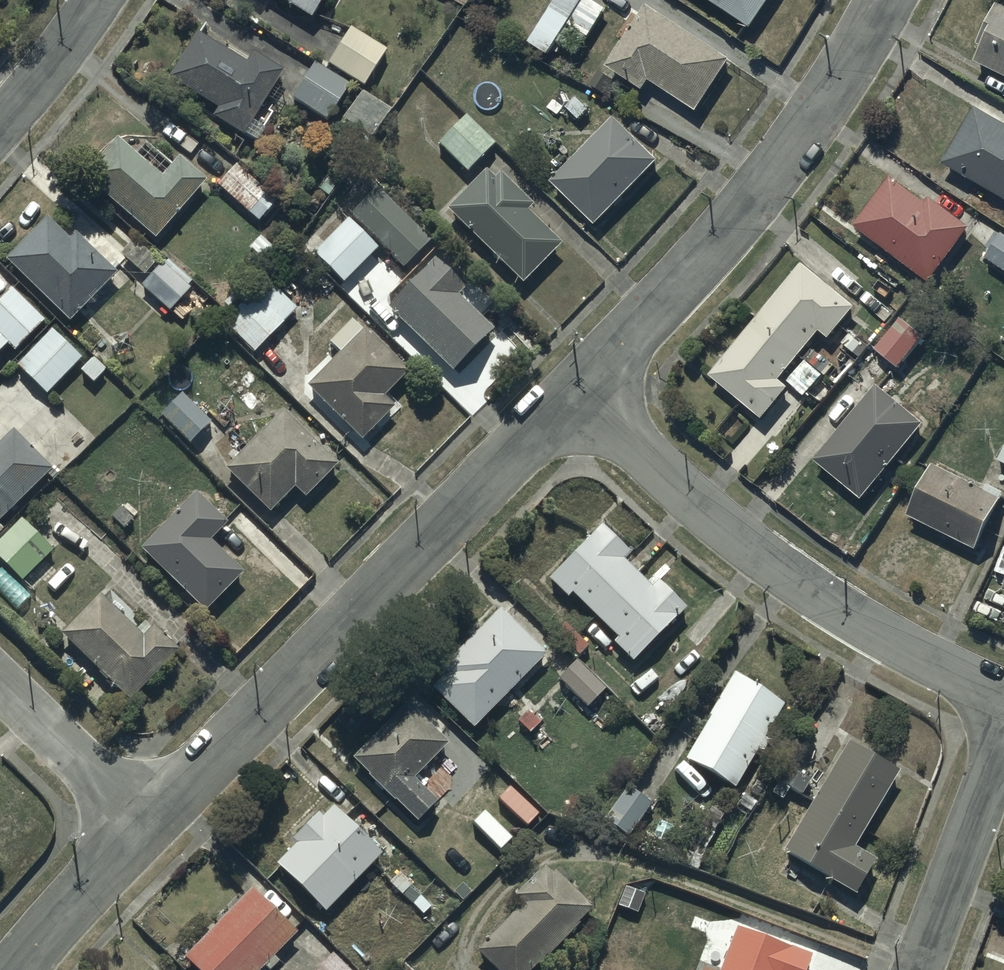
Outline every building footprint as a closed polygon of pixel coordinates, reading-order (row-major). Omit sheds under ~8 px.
[(310,21),(323,0),(277,0),(310,21)] [(528,45),(549,58),(570,27),(590,40),(607,14),(586,0),(558,0),(528,45)] [(751,28),(769,0),(707,0),(751,28)] [(733,65),(647,8),(607,70),(643,94),(650,85),(698,117),(733,65)] [(974,67),(1003,81),(1003,14),(996,10),(977,49),(981,52),(974,67)] [(387,54),(350,31),(327,68),(365,91),(387,54)] [(195,37),(168,84),(219,114),(214,122),(257,148),(265,134),(253,128),(284,75),(252,56),(246,66),(195,37)] [(349,89),(313,68),(292,104),(329,125),(349,89)] [(391,116),(362,96),(343,123),(372,143),(391,116)] [(977,112),(943,170),(1003,206),(1003,128),(977,112)] [(462,121),(438,147),(470,175),(493,148),(462,121)] [(660,167),(616,122),(551,186),(595,230),(660,167)] [(84,182),(156,243),(205,185),(179,163),(174,170),(145,146),(134,159),(117,144),(84,182)] [(235,168),(217,191),(260,226),(279,203),(235,168)] [(489,176),(449,212),(525,288),(564,249),(531,215),(536,210),(504,178),(498,185),(489,176)] [(854,231),(931,288),(972,232),(932,202),(926,210),(890,182),(854,231)] [(378,193),(351,221),(404,272),(431,245),(378,193)] [(46,223),(6,264),(71,325),(116,277),(76,240),(71,246),(46,223)] [(346,225),(313,261),(344,288),(377,252),(346,225)] [(1003,238),(987,261),(1003,273),(1003,239),(1003,238)] [(158,264),(135,244),(118,263),(142,283),(158,264)] [(192,287),(167,263),(142,288),(171,316),(192,294),(188,290),(192,287)] [(437,263),(389,311),(458,376),(496,335),(459,300),(467,292),(437,263)] [(856,311),(803,269),(711,383),(762,424),(787,392),(780,386),(822,334),(832,342),(856,311)] [(268,281),(224,325),(253,358),(288,326),(295,334),(303,326),(293,316),(296,313),(268,281)] [(0,308),(0,359),(8,350),(15,357),(47,326),(15,293),(0,308)] [(902,322),(877,353),(899,371),(925,340),(902,322)] [(341,357),(308,391),(363,444),(399,407),(389,397),(409,376),(363,331),(361,333),(351,324),(329,346),(341,357)] [(82,362),(52,332),(17,367),(47,397),(82,362)] [(926,429),(877,388),(813,463),(862,505),(926,429)] [(208,422),(180,395),(157,418),(186,445),(208,422)] [(338,470),(280,414),(226,473),(272,516),(294,493),(306,504),(338,470)] [(0,448),(0,526),(54,475),(15,434),(0,448)] [(986,493),(933,468),(908,521),(976,554),(1003,497),(988,489),(986,493)] [(228,529),(196,498),(141,555),(206,617),(246,576),(213,545),(228,529)] [(0,541),(0,564),(23,585),(52,553),(18,521),(0,541)] [(601,529),(600,531),(549,584),(570,605),(575,600),(617,641),(612,645),(636,669),(688,615),(658,586),(652,593),(623,565),(631,557),(601,529)] [(0,573),(0,597),(11,608),(27,592),(4,569),(0,573)] [(144,641),(101,599),(61,641),(131,708),(180,656),(154,631),(144,641)] [(547,659),(498,612),(423,690),(472,737),(547,659)] [(564,624),(552,636),(578,662),(590,650),(564,624)] [(605,694),(576,666),(560,682),(589,710),(605,694)] [(785,707),(734,678),(683,765),(734,795),(785,707)] [(408,708),(353,763),(419,829),(439,809),(414,785),(450,749),(408,708)] [(900,777),(849,747),(783,859),(858,903),(879,868),(855,854),(900,777)] [(654,808),(628,791),(605,825),(631,842),(654,808)] [(331,810),(274,867),(325,918),(382,861),(331,810)] [(461,818),(452,827),(462,837),(471,827),(461,818)] [(475,955),(491,969),(537,969),(545,961),(549,965),(595,914),(543,867),(513,901),(522,909),(519,913),(515,910),(506,920),(508,922),(475,955)] [(252,893),(247,898),(242,893),(214,920),(221,928),(183,965),(188,969),(277,969),(280,967),(276,963),(298,940),(252,893)] [(737,933),(723,969),(812,969),(815,961),(737,933)] [(318,969),(350,969),(334,954),(318,969)]
